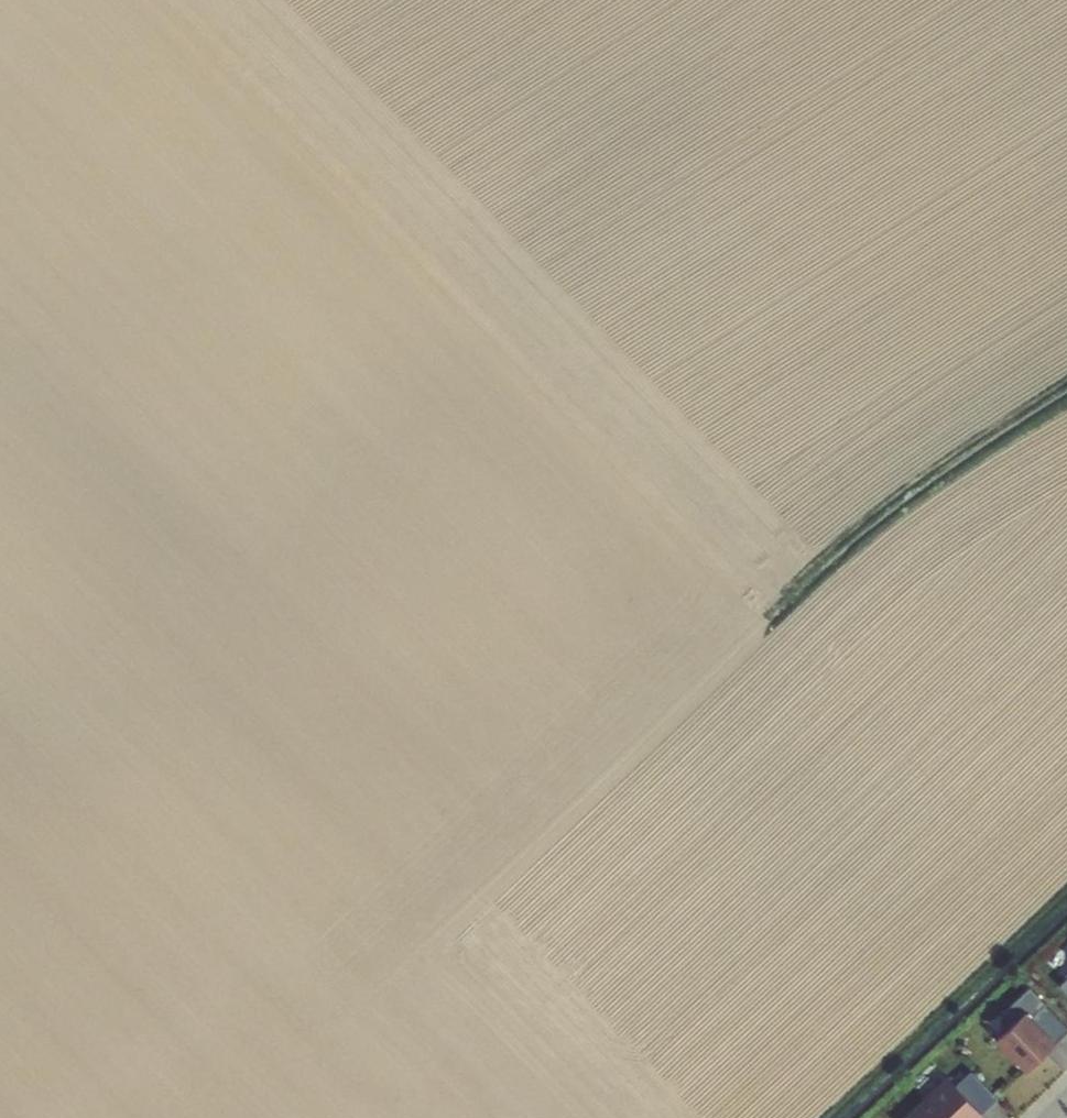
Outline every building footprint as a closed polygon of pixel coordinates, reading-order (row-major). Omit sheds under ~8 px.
[(1001,1022),(1031,1053),(1066,1019),(1066,1003),(1050,986),(1036,999),(1031,994),(1001,1022)] [(904,1113),(909,1117),(968,1117),(988,1097),(951,1061),(929,1083),(931,1086),(904,1113)]
